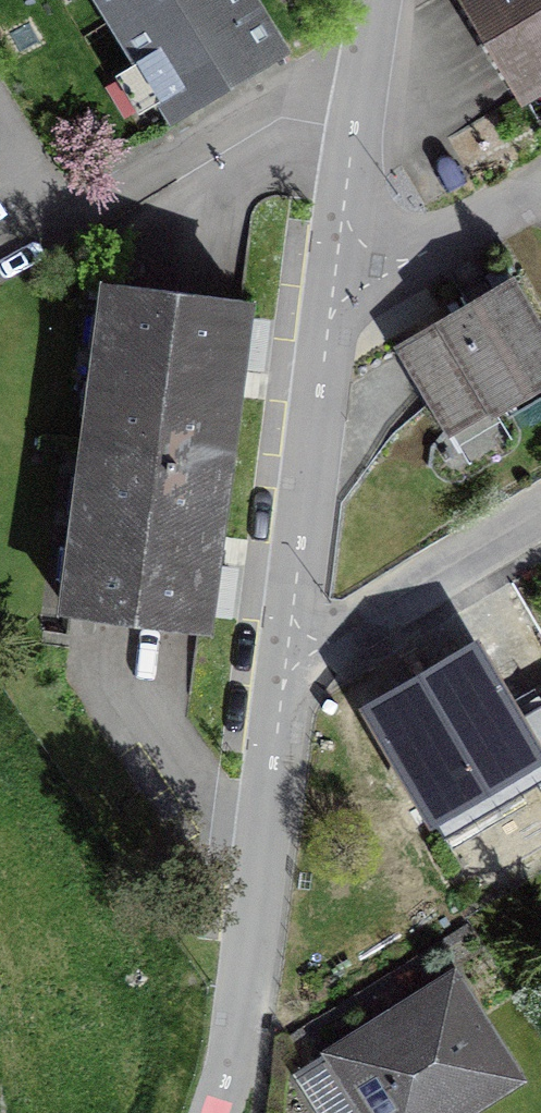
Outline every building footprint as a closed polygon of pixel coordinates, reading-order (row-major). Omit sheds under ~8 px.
[(177,116),(279,53),(247,0),(106,0),(177,116)] [(515,84),(540,69),(540,0),(465,0),(515,84)] [(448,433),(540,377),(540,329),(513,282),(399,351),(448,433)] [(92,448),(221,464),(242,299),(114,283),(92,448)] [(221,464),(92,448),(71,614),(200,630),(221,464)] [(368,708),(430,814),(524,760),(540,790),(540,729),(526,737),(473,647),(368,708)] [(301,1074),(325,1112),(363,1112),(368,1110),(370,1112),(458,1112),(516,1077),(455,979),(301,1074)]
